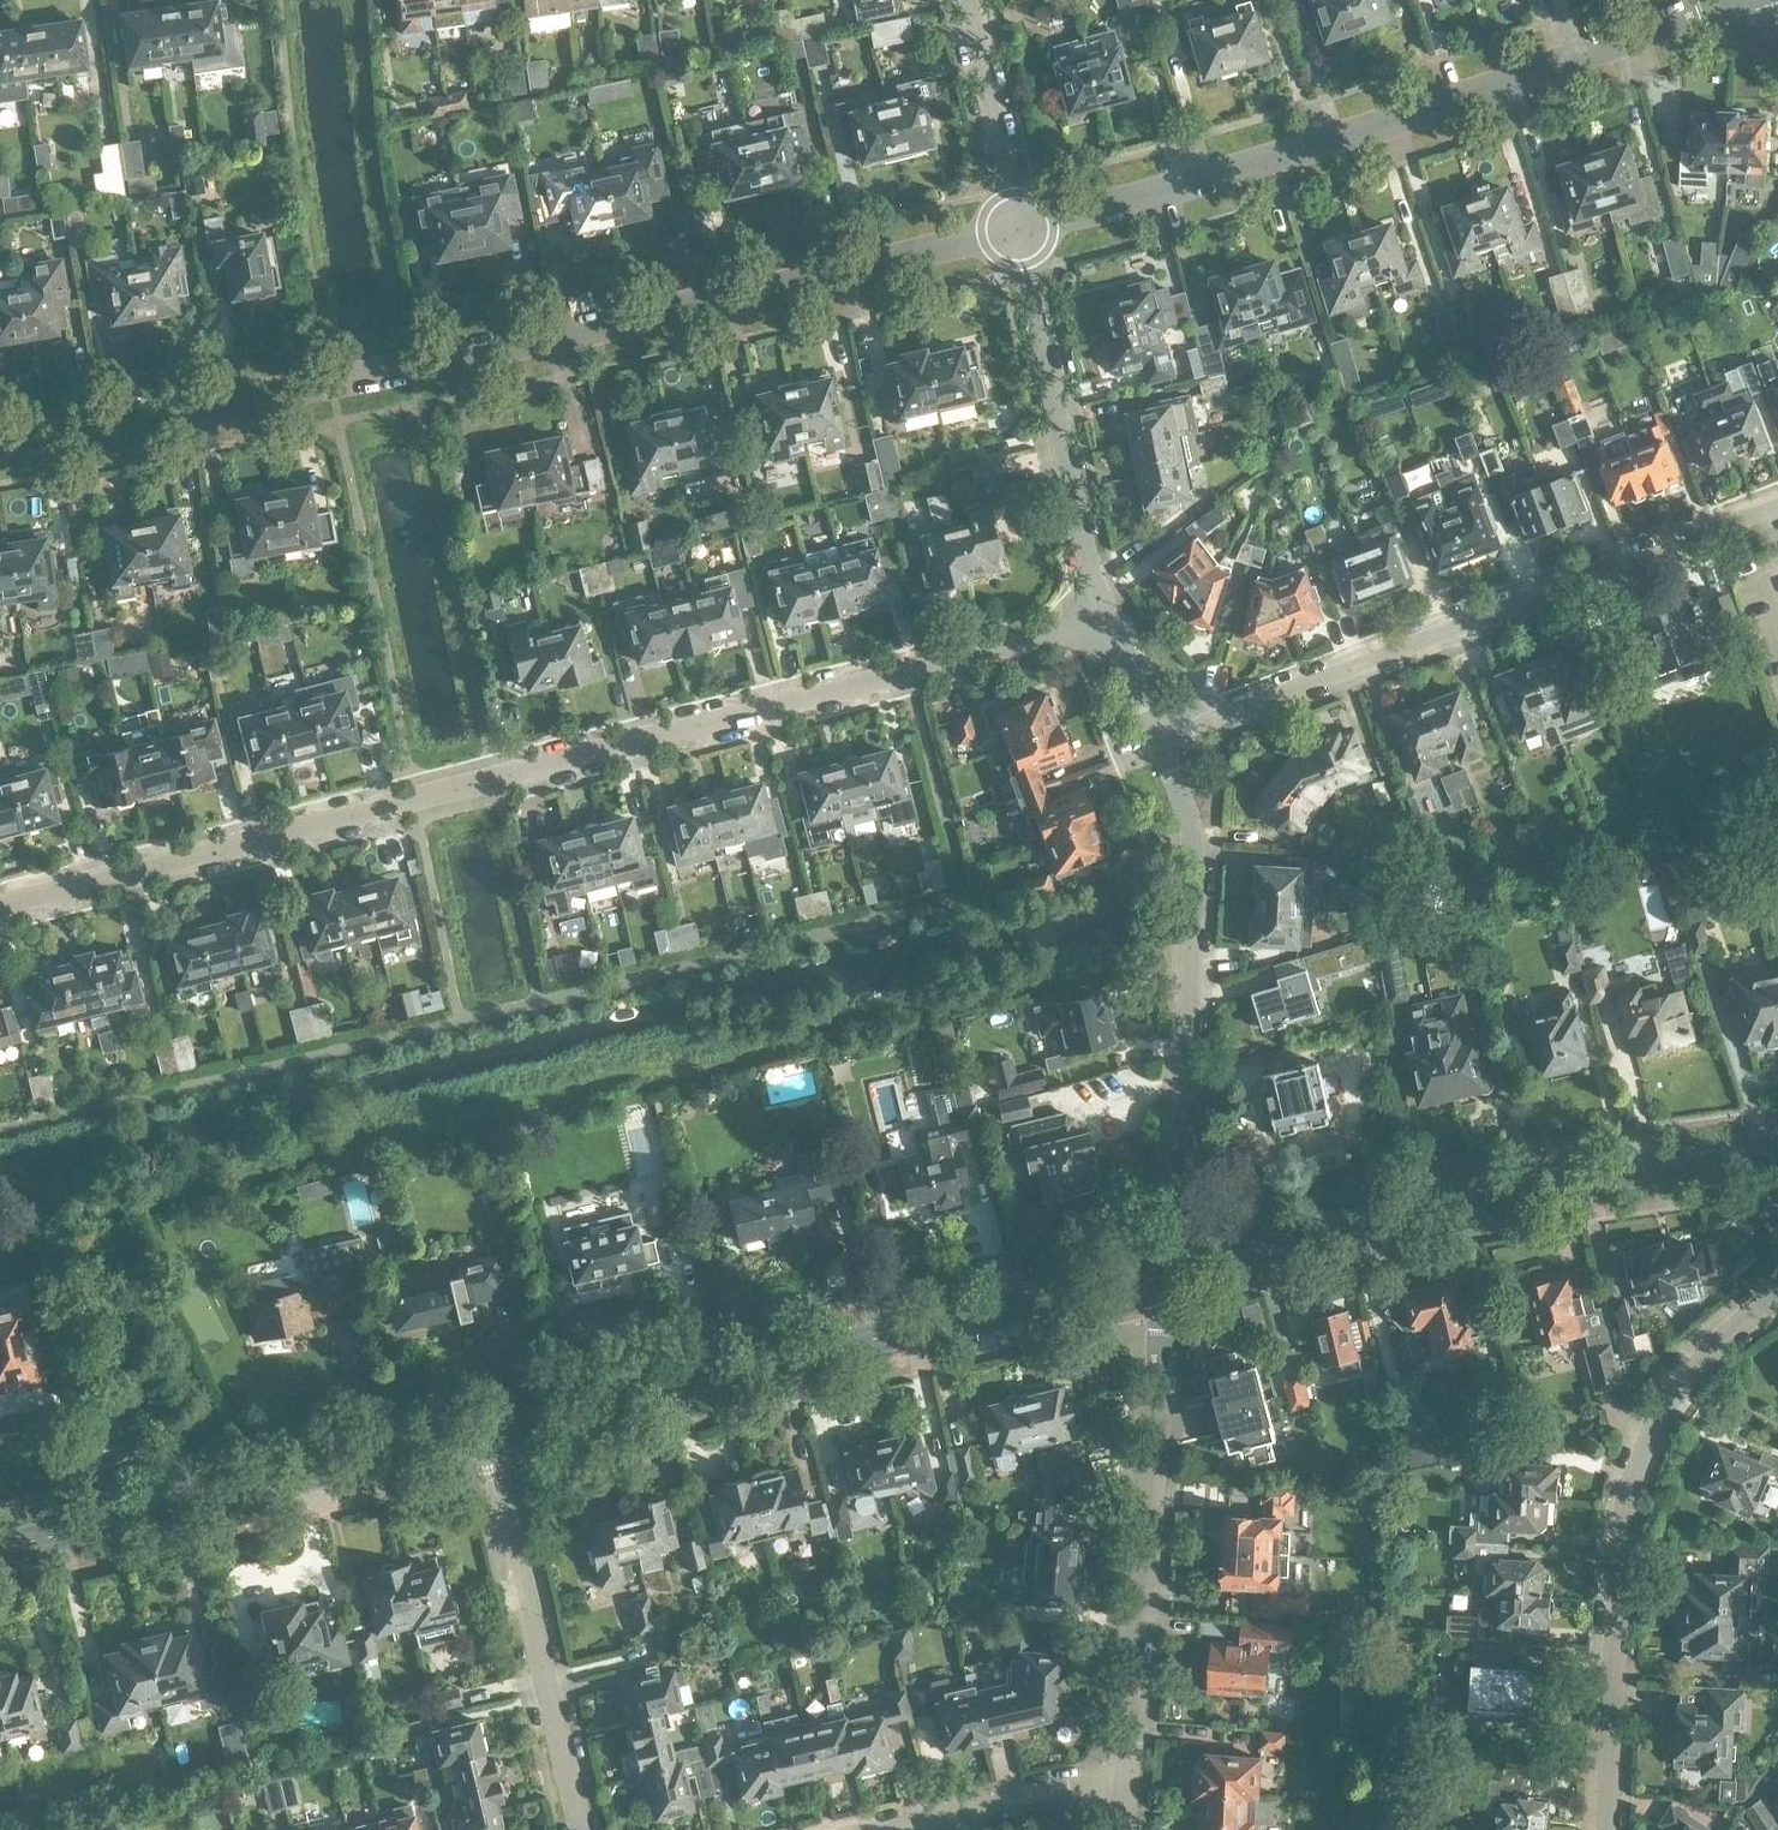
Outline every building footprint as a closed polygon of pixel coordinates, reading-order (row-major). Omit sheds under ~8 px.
[(432,14),(430,0),(398,0),(403,31),(424,28),(422,15),(432,14)] [(459,10),(461,10),(460,0),(430,0),(432,14),(446,12),(448,25),(461,23),(459,10)] [(495,5),(494,0),(460,0),(461,10),(464,9),(466,25),(498,21),(495,5)] [(564,0),(526,0),(528,17),(540,15),(541,17),(566,13),(564,0)] [(597,9),(596,0),(564,0),(566,13),(597,9)] [(597,9),(633,4),(632,0),(596,0),(597,9)] [(1237,66),(1258,60),(1258,57),(1267,54),(1251,0),(1250,0),(1238,4),(1241,15),(1223,20),(1237,66)] [(1350,0),(1314,0),(1326,36),(1335,33),(1335,35),(1359,27),(1350,0)] [(1381,20),(1380,18),(1388,16),(1383,0),(1350,0),(1359,27),(1381,20)] [(182,7),(189,56),(190,56),(191,61),(193,61),(207,57),(206,54),(219,52),(218,52),(221,51),(221,55),(239,53),(235,21),(228,22),(225,1),(182,7)] [(189,56),(182,7),(182,4),(166,6),(167,9),(154,11),(153,8),(152,8),(160,60),(189,56)] [(144,63),(160,60),(152,8),(137,10),(138,13),(123,16),(131,71),(144,69),(144,63)] [(794,39),(791,19),(790,8),(770,11),(775,42),(792,40),(794,39)] [(791,19),(794,39),(824,33),(820,13),(791,19)] [(1237,66),(1223,20),(1206,25),(1203,13),(1188,18),(1205,72),(1213,70),(1214,73),(1237,66)] [(916,41),(911,19),(871,27),(876,49),(916,41)] [(87,74),(80,22),(19,30),(24,76),(25,82),(40,80),(39,74),(70,70),(71,76),(87,74)] [(656,32),(660,63),(679,60),(675,29),(656,32)] [(1085,37),(1103,103),(1125,97),(1124,94),(1133,92),(1116,29),(1085,37)] [(19,30),(0,32),(0,86),(12,84),(11,77),(24,76),(19,30)] [(729,50),(741,49),(738,30),(726,31),(729,50)] [(633,37),(637,68),(656,65),(652,34),(633,37)] [(826,63),(820,35),(800,40),(806,68),(826,63)] [(1080,110),(1103,103),(1085,37),(1054,46),(1071,109),(1079,107),(1080,110)] [(522,91),(517,54),(498,57),(504,93),(522,91)] [(523,63),(527,93),(546,90),(542,60),(523,63)] [(574,67),(576,85),(588,83),(586,65),(574,67)] [(899,103),(884,107),(897,160),(914,156),(912,150),(930,146),(922,111),(936,108),(929,81),(896,89),(899,103)] [(454,96),(457,114),(470,112),(467,93),(454,96)] [(431,118),(457,114),(454,96),(428,100),(431,118)] [(897,160),(884,107),(867,111),(865,99),(846,104),(862,163),(879,159),(880,164),(897,160)] [(247,145),(264,143),(259,110),(242,113),(247,145)] [(1730,113),(1709,112),(1709,117),(1693,117),(1692,154),(1681,154),(1679,185),(1709,186),(1709,169),(1727,170),(1730,113)] [(1730,113),(1727,170),(1750,171),(1749,178),(1763,179),(1763,171),(1766,114),(1730,113)] [(764,131),(748,134),(761,190),(796,181),(791,156),(807,152),(801,127),(785,131),(781,116),(765,119),(766,126),(763,126),(764,131)] [(761,190),(748,134),(745,123),(726,128),(700,134),(704,149),(696,151),(702,177),(719,174),(725,198),(761,190)] [(180,125),(167,127),(171,150),(184,148),(180,125)] [(138,141),(121,144),(127,195),(154,190),(153,175),(143,176),(138,141)] [(35,170),(49,168),(46,144),(31,146),(35,170)] [(95,201),(122,197),(115,144),(97,147),(101,174),(91,175),(95,201)] [(1595,155),(1611,206),(1615,217),(1630,212),(1633,220),(1664,210),(1652,170),(1636,175),(1626,145),(1595,155)] [(603,173),(603,174),(613,223),(649,215),(645,197),(666,193),(656,146),(634,151),(635,156),(618,160),(620,170),(603,173)] [(1593,211),(1611,206),(1595,155),(1563,165),(1572,195),(1557,200),(1568,231),(1597,221),(1593,211)] [(182,170),(186,196),(203,193),(199,167),(182,170)] [(581,168),(528,179),(535,216),(572,208),(577,230),(612,223),(603,174),(583,177),(581,168)] [(481,199),(463,202),(473,253),(508,246),(503,221),(519,218),(513,184),(479,190),(481,199)] [(1520,223),(1508,188),(1477,198),(1492,241),(1508,235),(1514,253),(1529,248),(1543,243),(1535,218),(1520,223)] [(187,217),(182,191),(166,194),(171,220),(187,217)] [(447,206),(444,193),(409,201),(416,239),(433,235),(438,260),(473,253),(463,202),(447,206)] [(1454,274),(1467,269),(1482,264),(1476,246),(1492,241),(1477,198),(1446,209),(1458,243),(1445,247),(1454,274)] [(64,210),(68,236),(70,247),(87,244),(81,207),(64,210)] [(53,239),(68,236),(64,210),(48,213),(53,239)] [(218,217),(203,220),(211,265),(225,262),(231,300),(270,293),(269,286),(277,285),(269,241),(224,249),(218,217)] [(1403,260),(1392,225),(1361,235),(1375,278),(1390,273),(1396,291),(1426,282),(1417,255),(1403,260)] [(1721,283),(1738,287),(1759,237),(1742,230),(1732,256),(1721,283)] [(1690,271),(1681,234),(1664,239),(1674,275),(1690,271)] [(1361,235),(1329,246),(1334,263),(1317,269),(1321,279),(1320,279),(1330,312),(1364,301),(1359,288),(1376,282),(1375,278),(1361,235)] [(1702,237),(1685,242),(1693,270),(1709,265),(1702,237)] [(155,267),(136,270),(144,316),(176,311),(174,297),(183,296),(180,277),(183,276),(178,244),(152,249),(155,267)] [(115,255),(87,260),(92,290),(93,290),(96,308),(109,305),(112,322),(144,316),(136,270),(118,274),(115,255)] [(1244,271),(1257,316),(1273,312),(1278,328),(1302,320),(1295,297),(1286,299),(1275,262),(1244,271)] [(13,279),(23,338),(47,334),(46,332),(56,330),(55,322),(66,320),(63,306),(68,305),(61,267),(49,269),(49,263),(31,266),(33,276),(13,279)] [(1565,270),(1577,312),(1580,320),(1597,316),(1582,265),(1565,270)] [(1561,317),(1577,312),(1565,270),(1548,275),(1561,317)] [(1209,376),(1222,373),(1224,372),(1216,346),(1246,337),(1242,321),(1257,316),(1244,271),(1213,280),(1223,315),(1207,320),(1210,329),(1197,333),(1209,376)] [(23,338),(13,279),(0,282),(0,340),(0,342),(23,338)] [(1153,291),(1150,279),(1128,285),(1131,297),(1105,304),(1114,337),(1159,325),(1160,327),(1191,319),(1185,295),(1169,299),(1166,287),(1153,291)] [(1449,305),(1458,333),(1474,328),(1465,300),(1449,305)] [(1442,338),(1458,333),(1449,305),(1433,310),(1442,338)] [(1159,325),(1114,337),(1109,338),(1118,372),(1144,365),(1148,381),(1174,374),(1170,359),(1173,358),(1169,342),(1164,343),(1160,327),(1159,325)] [(1331,341),(1340,368),(1347,391),(1363,386),(1347,336),(1331,341)] [(1322,374),(1340,368),(1331,341),(1313,346),(1322,374)] [(960,348),(924,357),(938,410),(972,402),(964,370),(976,366),(971,347),(960,350),(960,348)] [(938,410),(924,357),(922,351),(901,356),(902,362),(887,366),(893,389),(884,392),(892,422),(938,410)] [(1765,390),(1777,385),(1777,374),(1772,358),(1755,364),(1765,390)] [(1709,388),(1735,455),(1745,451),(1752,458),(1761,458),(1767,452),(1768,443),(1750,396),(1761,391),(1750,362),(1716,375),(1720,384),(1709,388)] [(1222,373),(1209,376),(1198,378),(1202,396),(1227,391),(1222,373)] [(792,383),(805,439),(821,435),(824,448),(843,444),(835,406),(842,405),(839,393),(832,394),(828,375),(792,383)] [(772,460),(787,457),(807,452),(805,439),(792,383),(774,387),(775,392),(758,396),(772,460)] [(1675,401),(1701,468),(1708,475),(1717,475),(1724,469),(1724,460),(1735,455),(1709,388),(1675,401)] [(1134,444),(1192,433),(1197,432),(1189,395),(1151,403),(1152,409),(1128,414),(1134,444)] [(665,411),(677,467),(680,481),(733,470),(722,419),(704,423),(701,409),(683,412),(682,408),(665,411)] [(1631,451),(1647,492),(1649,491),(1653,493),(1662,490),(1663,486),(1667,485),(1666,483),(1678,478),(1662,436),(1675,431),(1667,408),(1654,413),(1658,424),(1645,429),(1651,444),(1631,451)] [(633,491),(644,489),(663,485),(660,471),(677,467),(665,411),(646,415),(647,421),(630,425),(640,470),(629,472),(633,491)] [(1597,437),(1587,412),(1569,419),(1578,443),(1578,444),(1597,437)] [(1578,443),(1569,419),(1554,425),(1563,449),(1578,443)] [(1472,431),(1455,438),(1464,460),(1480,454),(1480,453),(1472,431)] [(869,437),(880,488),(889,486),(899,483),(888,433),(869,437)] [(1141,474),(1189,465),(1198,463),(1192,433),(1134,444),(1141,474)] [(520,446),(532,500),(550,496),(551,500),(554,499),(554,502),(571,498),(570,492),(602,485),(596,458),(572,463),(566,436),(520,446)] [(1611,458),(1605,444),(1593,448),(1614,504),(1631,498),(1635,500),(1642,497),(1644,493),(1647,492),(1631,451),(1611,458)] [(519,503),(532,500),(520,446),(486,453),(492,480),(475,484),(481,511),(499,507),(500,514),(517,510),(516,507),(519,506),(519,503)] [(1480,454),(1485,467),(1489,477),(1504,471),(1496,448),(1480,454)] [(876,487),(870,458),(850,463),(856,491),(876,487)] [(1394,499),(1410,493),(1399,463),(1383,469),(1394,499)] [(1189,465),(1141,474),(1147,504),(1143,504),(1147,523),(1151,522),(1151,523),(1164,520),(1181,508),(1180,501),(1190,499),(1185,477),(1191,475),(1189,465)] [(1435,473),(1439,484),(1448,481),(1444,470),(1435,473)] [(1552,534),(1554,528),(1558,526),(1542,484),(1537,472),(1506,484),(1510,496),(1527,539),(1540,533),(1546,536),(1552,534)] [(1571,526),(1574,520),(1589,514),(1573,472),(1542,484),(1558,526),(1560,526),(1565,528),(1571,526)] [(874,489),(882,519),(897,515),(889,486),(880,488),(874,489)] [(1447,575),(1451,565),(1467,559),(1448,508),(1440,486),(1410,497),(1413,509),(1435,570),(1447,575)] [(1448,508),(1467,559),(1487,552),(1496,555),(1499,547),(1477,486),(1456,493),(1459,504),(1448,508)] [(290,487),(274,490),(284,549),(303,545),(304,550),(320,547),(320,542),(335,540),(330,511),(313,513),(309,487),(294,490),(290,487)] [(868,522),(882,519),(874,489),(860,493),(868,522)] [(284,549),(274,490),(257,493),(254,497),(239,499),(238,500),(243,526),(227,528),(232,558),(247,555),(248,560),(265,557),(265,552),(284,549)] [(924,593),(958,584),(964,582),(949,530),(939,493),(922,498),(932,535),(919,538),(928,574),(920,576),(924,593)] [(949,530),(964,582),(984,577),(982,570),(994,567),(991,555),(1001,552),(998,544),(996,545),(984,501),(964,506),(969,525),(949,530)] [(1189,504),(1167,519),(1175,529),(1195,513),(1189,504)] [(1217,504),(1197,519),(1207,533),(1227,518),(1217,504)] [(1388,532),(1404,525),(1396,504),(1379,510),(1388,532)] [(141,513),(151,574),(169,571),(172,587),(190,584),(179,514),(161,517),(160,510),(141,513)] [(818,525),(829,522),(826,511),(815,514),(818,525)] [(151,574),(141,513),(121,517),(122,523),(105,526),(117,596),(136,593),(133,577),(151,574)] [(626,524),(632,552),(652,547),(646,520),(626,524)] [(1322,523),(1306,530),(1315,553),(1317,558),(1333,552),(1322,523)] [(754,530),(739,534),(746,560),(761,556),(754,530)] [(1315,553),(1306,530),(1288,536),(1297,560),(1315,553)] [(5,535),(15,598),(34,595),(36,605),(54,602),(44,537),(27,539),(26,532),(5,535)] [(15,598),(5,535),(0,536),(0,600),(15,598)] [(735,536),(719,539),(726,565),(741,561),(735,536)] [(1177,594),(1219,562),(1218,562),(1197,536),(1156,568),(1164,578),(1161,580),(1173,597),(1177,594)] [(1379,590),(1382,598),(1399,591),(1397,586),(1410,581),(1393,536),(1362,548),(1379,590)] [(835,546),(853,612),(869,607),(867,601),(886,596),(869,537),(835,546)] [(1248,563),(1253,545),(1243,542),(1236,559),(1248,563)] [(1253,545),(1248,563),(1261,566),(1266,548),(1253,545)] [(819,621),(806,567),(800,546),(765,555),(784,624),(801,619),(803,625),(819,621)] [(819,621),(853,612),(835,546),(803,555),(806,567),(819,621)] [(1364,605),(1382,598),(1379,590),(1362,548),(1331,560),(1347,604),(1361,598),(1364,605)] [(658,549),(648,552),(651,566),(662,563),(658,549)] [(593,566),(600,594),(615,590),(608,562),(593,566)] [(1211,625),(1230,567),(1219,562),(1177,594),(1192,614),(1190,619),(1195,620),(1197,624),(1205,626),(1209,624),(1211,625)] [(585,597),(600,594),(593,566),(579,569),(585,597)] [(1271,578),(1290,627),(1292,632),(1310,624),(1309,621),(1321,617),(1302,567),(1272,579),(1271,578)] [(694,597),(708,649),(724,645),(723,639),(740,635),(725,575),(709,579),(712,592),(694,597)] [(1266,640),(1268,636),(1290,627),(1271,578),(1258,575),(1244,635),(1248,636),(1251,641),(1258,643),(1262,639),(1266,640)] [(483,594),(490,619),(503,614),(497,590),(483,594)] [(674,658),(661,605),(644,609),(640,597),(624,601),(639,661),(656,656),(658,662),(674,658)] [(708,649),(694,597),(693,597),(694,601),(663,609),(662,605),(661,605),(674,658),(691,654),(691,655),(695,656),(702,654),(705,652),(704,650),(708,649)] [(1645,674),(1656,670),(1700,652),(1687,618),(1695,614),(1691,602),(1670,611),(1669,608),(1650,615),(1651,618),(1641,622),(1650,643),(1635,649),(1645,674)] [(207,637),(227,633),(222,605),(203,608),(207,637)] [(289,606),(269,609),(272,625),(291,621),(289,606)] [(559,688),(545,635),(531,638),(526,621),(506,626),(517,670),(514,671),(515,678),(526,675),(530,688),(541,685),(542,692),(559,688)] [(89,630),(93,658),(111,655),(106,626),(89,630)] [(545,635),(559,688),(604,676),(599,659),(590,662),(580,626),(545,635)] [(75,662),(93,658),(89,630),(71,633),(75,662)] [(278,646),(292,642),(289,631),(275,634),(278,646)] [(201,642),(211,680),(228,676),(218,638),(201,642)] [(1581,696),(1564,651),(1532,663),(1550,709),(1562,743),(1579,736),(1609,723),(1595,690),(1581,696)] [(1562,743),(1550,709),(1532,663),(1500,676),(1523,735),(1539,729),(1548,748),(1562,743)] [(48,696),(41,668),(24,671),(31,701),(48,696)] [(329,696),(309,701),(322,750),(356,741),(342,687),(327,690),(329,696)] [(1482,747),(1478,735),(1460,691),(1427,704),(1445,750),(1457,746),(1463,760),(1483,752),(1486,762),(1505,755),(1500,740),(1482,747)] [(1011,707),(1005,692),(978,702),(989,732),(1000,728),(1007,745),(1058,726),(1050,705),(1052,704),(1048,693),(1011,707)] [(309,701),(276,710),(289,759),(322,750),(309,701)] [(1442,779),(1441,777),(1438,769),(1433,755),(1445,750),(1427,704),(1394,717),(1418,777),(1422,787),(1441,779),(1442,779)] [(146,725),(159,722),(154,706),(141,709),(146,725)] [(289,759),(276,710),(257,715),(256,709),(240,713),(255,767),(289,759)] [(952,718),(959,742),(974,738),(967,713),(952,718)] [(163,741),(176,787),(184,785),(189,788),(199,785),(201,780),(213,777),(205,748),(218,745),(212,719),(198,723),(199,728),(163,737),(164,741),(163,741)] [(1058,726),(1007,745),(1013,761),(1004,764),(1015,795),(1041,786),(1036,770),(1070,758),(1058,726)] [(1368,768),(1354,732),(1340,738),(1339,735),(1317,743),(1318,746),(1334,785),(1355,777),(1358,785),(1373,778),(1368,768)] [(139,797),(176,787),(163,741),(127,751),(139,797)] [(1334,785),(1318,746),(1290,757),(1292,760),(1279,776),(1316,806),(1334,785)] [(125,752),(124,747),(90,756),(89,751),(74,756),(80,781),(94,777),(102,807),(118,802),(124,806),(134,803),(135,798),(139,797),(127,751),(125,752)] [(860,758),(872,803),(873,808),(876,818),(891,814),(894,825),(916,819),(903,768),(896,770),(891,752),(882,755),(881,752),(860,758)] [(847,836),(855,835),(852,822),(859,820),(857,812),(873,808),(872,803),(860,758),(830,765),(841,807),(844,822),(847,836)] [(21,827),(55,818),(41,764),(7,773),(9,779),(21,827)] [(830,765),(808,771),(808,773),(799,776),(809,814),(802,816),(810,848),(831,842),(827,827),(844,822),(830,765)] [(1454,772),(1461,790),(1473,785),(1467,767),(1454,772)] [(1461,790),(1454,772),(1441,777),(1442,779),(1448,795),(1449,794),(1455,811),(1467,806),(1461,790)] [(1316,806),(1279,776),(1260,799),(1259,802),(1258,805),(1259,808),(1259,810),(1259,812),(1261,813),(1263,816),(1266,817),(1269,818),(1270,819),(1282,820),(1282,825),(1304,827),(1304,821),(1316,806)] [(9,779),(0,781),(0,832),(21,827),(9,779)] [(729,792),(741,838),(741,837),(746,855),(762,850),(765,860),(785,855),(781,839),(775,841),(761,786),(752,788),(752,786),(729,792)] [(1047,801),(1041,786),(1015,795),(1026,825),(1035,822),(1041,838),(1093,819),(1082,788),(1047,801)] [(699,800),(711,845),(741,838),(729,792),(699,800)] [(674,827),(667,829),(677,868),(715,858),(711,845),(699,800),(678,805),(678,807),(669,809),(674,827)] [(1410,846),(1418,843),(1404,807),(1375,818),(1410,846)] [(598,825),(611,871),(628,867),(631,878),(644,875),(630,820),(621,822),(621,819),(598,825)] [(1093,819),(1041,838),(1055,876),(1071,870),(1069,866),(1091,858),(1091,856),(1108,850),(1103,838),(1100,839),(1093,819)] [(584,891),(614,883),(611,871),(598,825),(569,833),(581,879),(584,891)] [(581,879),(569,833),(548,838),(549,841),(539,843),(553,899),(566,895),(563,884),(581,879)] [(721,857),(715,859),(719,873),(725,871),(721,857)] [(1259,867),(1257,905),(1312,908),(1315,859),(1292,857),(1291,869),(1259,867)] [(922,892),(947,886),(939,858),(924,862),(926,870),(917,872),(922,892)] [(1045,871),(1018,880),(1023,895),(1050,886),(1045,871)] [(1351,893),(1360,880),(1349,872),(1340,886),(1351,893)] [(359,885),(373,934),(391,929),(393,935),(408,931),(403,912),(406,912),(400,892),(398,892),(395,880),(382,884),(377,880),(359,885)] [(1361,880),(1351,893),(1378,912),(1384,905),(1380,894),(1361,880)] [(861,885),(866,905),(878,902),(873,882),(861,885)] [(359,938),(373,934),(359,885),(347,888),(344,893),(333,896),(345,941),(347,947),(360,943),(359,938)] [(1392,926),(1432,917),(1423,885),(1384,895),(1392,926)] [(809,893),(815,917),(831,913),(825,890),(809,893)] [(345,941),(333,896),(332,897),(331,892),(315,896),(317,900),(309,902),(307,903),(306,904),(305,906),(304,908),(304,911),(305,918),(295,920),(305,958),(316,955),(316,956),(317,958),(318,959),(320,960),(321,961),(323,961),(325,961),(327,960),(328,959),(330,958),(331,956),(331,954),(331,953),(331,951),(330,945),(345,941)] [(800,921),(815,917),(809,893),(795,897),(800,921)] [(1694,955),(1712,949),(1704,922),(1709,920),(1703,904),(1679,912),(1694,955)] [(1312,941),(1313,924),(1314,908),(1312,908),(1257,905),(1255,943),(1299,945),(1300,940),(1312,941)] [(1424,950),(1462,939),(1452,912),(1419,922),(1424,950)] [(229,924),(241,968),(257,964),(258,969),(274,966),(269,947),(271,946),(267,926),(264,927),(261,915),(247,918),(246,914),(231,918),(232,923),(229,924)] [(1367,937),(1392,930),(1387,915),(1363,922),(1367,937)] [(197,928),(209,977),(226,973),(227,977),(242,974),(241,968),(229,924),(216,927),(212,924),(197,928)] [(695,925),(679,928),(685,949),(700,945),(695,925)] [(1561,943),(1574,941),(1570,926),(1558,929),(1561,943)] [(194,980),(209,977),(197,928),(183,931),(180,936),(167,939),(170,951),(167,952),(172,972),(175,972),(179,990),(195,987),(194,980)] [(679,928),(665,932),(670,952),(685,949),(679,928)] [(1264,1029),(1320,1012),(1314,991),(1321,989),(1318,977),(1373,960),(1366,936),(1263,968),(1269,987),(1253,992),(1264,1029)] [(1391,1003),(1409,1000),(1397,936),(1379,939),(1391,1003)] [(1574,941),(1561,943),(1555,945),(1563,974),(1582,969),(1574,941)] [(617,950),(620,965),(635,961),(632,946),(617,950)] [(106,1013),(107,1014),(108,1014),(106,1008),(123,1004),(124,1010),(141,1005),(126,950),(109,955),(105,952),(91,956),(106,1013)] [(106,1013),(91,956),(90,953),(77,956),(78,959),(59,964),(72,1017),(88,1013),(91,1026),(109,1021),(108,1014),(106,1013)] [(568,953),(554,956),(560,980),(574,976),(568,953)] [(349,963),(355,983),(368,979),(363,959),(349,963)] [(54,1022),(72,1017),(59,964),(44,968),(42,972),(25,977),(39,1031),(55,1027),(54,1022)] [(1607,980),(1603,965),(1583,971),(1591,1000),(1617,992),(1635,1054),(1657,1048),(1662,1051),(1671,1048),(1674,1043),(1692,1038),(1678,990),(1657,996),(1654,983),(1634,988),(1630,974),(1607,980)] [(1775,969),(1724,980),(1728,1000),(1739,997),(1750,1047),(1777,1040),(1777,984),(1775,969)] [(428,980),(412,984),(420,1015),(436,1010),(428,980)] [(251,1007),(246,988),(233,992),(238,1010),(251,1007)] [(1534,1075),(1588,1063),(1575,1007),(1574,1007),(1570,990),(1551,994),(1555,1011),(1524,1018),(1529,1040),(1526,1041),(1534,1075)] [(415,1014),(409,991),(393,995),(399,1018),(415,1014)] [(1102,1008),(1106,1007),(1102,993),(1052,1005),(1053,1008),(1036,1012),(1041,1033),(1058,1029),(1063,1052),(1110,1041),(1102,1008)] [(1433,1002),(1455,1094),(1486,1086),(1474,1036),(1471,1037),(1461,995),(1433,1002)] [(306,1004),(314,1038),(332,1034),(323,999),(306,1004)] [(1433,1002),(1410,1007),(1405,1009),(1415,1050),(1411,1051),(1423,1101),(1455,1094),(1433,1002)] [(314,1038),(306,1004),(290,1008),(299,1042),(314,1038)] [(21,1041),(13,1009),(2,1012),(2,1010),(0,1011),(0,1046),(21,1041)] [(113,1049),(108,1030),(94,1033),(100,1053),(113,1049)] [(169,1036),(171,1041),(178,1070),(196,1066),(187,1032),(169,1036)] [(997,1089),(999,1098),(1000,1098),(1046,1087),(1041,1067),(1017,1073),(1007,1038),(983,1044),(989,1066),(983,1068),(989,1091),(997,1089)] [(178,1070),(171,1041),(154,1045),(161,1075),(178,1070)] [(1323,1078),(1350,1072),(1346,1052),(1319,1058),(1320,1062),(1307,1065),(1303,1062),(1298,1063),(1295,1068),(1264,1075),(1267,1091),(1260,1093),(1266,1117),(1273,1115),(1277,1130),(1280,1129),(1281,1134),(1298,1130),(1297,1125),(1312,1121),(1313,1127),(1330,1123),(1328,1117),(1331,1117),(1325,1089),(1323,1078)] [(27,1074),(35,1105),(55,1100),(47,1069),(27,1074)] [(962,1136),(979,1133),(974,1106),(969,1083),(951,1087),(957,1109),(959,1122),(916,1131),(922,1158),(898,1163),(899,1168),(884,1171),(889,1193),(901,1190),(902,1193),(904,1192),(906,1203),(931,1197),(933,1207),(957,1202),(952,1180),(965,1178),(957,1148),(955,1149),(952,1136),(962,1134),(962,1136)] [(1001,1123),(1033,1115),(1028,1096),(997,1103),(1001,1123)] [(812,1137),(833,1133),(825,1099),(804,1104),(812,1137)] [(1086,1133),(1075,1136),(1071,1118),(1063,1113),(1011,1126),(1006,1134),(1011,1152),(1021,1150),(1028,1181),(1038,1179),(1044,1201),(1067,1196),(1065,1187),(1082,1183),(1086,1175),(1082,1159),(1092,1156),(1086,1133)] [(808,1203),(828,1198),(816,1150),(795,1155),(802,1185),(729,1203),(738,1241),(766,1234),(769,1247),(816,1236),(808,1203)] [(496,1222),(509,1220),(506,1207),(493,1209),(496,1222)] [(596,1276),(657,1262),(652,1240),(637,1244),(629,1212),(559,1228),(575,1294),(599,1288),(596,1276)] [(379,1251),(397,1246),(392,1230),(375,1235),(379,1251)] [(343,1302),(335,1269),(365,1262),(359,1235),(301,1248),(289,1251),(285,1259),(289,1275),(250,1285),(254,1304),(249,1305),(257,1338),(308,1326),(303,1306),(326,1301),(327,1306),(343,1302)] [(1666,1249),(1664,1242),(1631,1249),(1635,1267),(1628,1269),(1636,1305),(1676,1296),(1678,1304),(1701,1298),(1696,1278),(1697,1277),(1696,1273),(1711,1270),(1705,1244),(1690,1247),(1690,1244),(1666,1249)] [(474,1302),(506,1295),(496,1256),(457,1266),(459,1277),(448,1280),(450,1287),(390,1302),(396,1330),(456,1316),(457,1322),(470,1319),(468,1308),(475,1307),(474,1302)] [(1400,1294),(1384,1309),(1405,1331),(1415,1329),(1430,1326),(1438,1359),(1476,1350),(1473,1337),(1493,1332),(1488,1309),(1468,1314),(1461,1285),(1468,1283),(1471,1292),(1483,1290),(1479,1273),(1460,1278),(1406,1291),(1407,1292),(1400,1294)] [(1527,1292),(1516,1295),(1522,1321),(1533,1318),(1540,1345),(1585,1335),(1588,1349),(1587,1349),(1598,1391),(1622,1385),(1612,1343),(1609,1344),(1601,1308),(1593,1310),(1589,1291),(1571,1295),(1567,1278),(1545,1284),(1542,1280),(1533,1282),(1531,1287),(1526,1288),(1527,1292)] [(34,1299),(0,1307),(0,1392),(1,1393),(8,1392),(10,1388),(28,1384),(27,1381),(52,1376),(51,1374),(55,1374),(61,1400),(86,1394),(78,1361),(67,1364),(50,1365),(45,1346),(55,1344),(49,1315),(39,1317),(34,1299)] [(1624,1360),(1638,1356),(1633,1337),(1635,1336),(1626,1299),(1606,1304),(1616,1341),(1619,1341),(1624,1360)] [(1362,1319),(1350,1321),(1347,1308),(1329,1313),(1326,1310),(1318,1312),(1317,1316),(1312,1317),(1324,1365),(1335,1362),(1338,1378),(1363,1372),(1360,1360),(1372,1357),(1362,1319)] [(1207,1404),(1211,1418),(1266,1403),(1257,1366),(1240,1370),(1235,1352),(1212,1358),(1217,1376),(1210,1377),(1216,1401),(1207,1404)] [(1292,1412),(1313,1407),(1303,1370),(1282,1376),(1292,1412)] [(1036,1387),(1020,1391),(1033,1447),(1055,1442),(1056,1446),(1068,1443),(1066,1434),(1073,1433),(1065,1399),(1059,1400),(1056,1387),(1040,1391),(1036,1387)] [(1014,1447),(1020,1450),(1034,1447),(1033,1447),(1020,1391),(1005,1395),(1001,1400),(987,1404),(990,1417),(983,1418),(991,1452),(995,1468),(1001,1471),(1014,1468),(1018,1462),(1014,1447)] [(1266,1403),(1211,1418),(1214,1432),(1224,1429),(1229,1451),(1240,1449),(1245,1467),(1276,1460),(1271,1441),(1275,1440),(1266,1403)] [(901,1433),(879,1439),(891,1489),(892,1488),(898,1491),(908,1488),(911,1484),(914,1483),(931,1494),(935,1487),(929,1463),(925,1464),(920,1445),(918,1446),(914,1432),(901,1435),(901,1433)] [(1411,1468),(1441,1462),(1435,1435),(1405,1442),(1411,1468)] [(892,1491),(891,1489),(879,1439),(857,1444),(857,1445),(844,1449),(847,1463),(845,1464),(849,1481),(851,1481),(856,1497),(853,1501),(856,1511),(861,1515),(871,1513),(875,1506),(872,1493),(878,1495),(892,1491)] [(961,1486),(964,1485),(966,1492),(977,1490),(975,1482),(977,1482),(969,1445),(953,1448),(961,1486)] [(1777,1471),(1777,1459),(1764,1453),(1761,1461),(1735,1450),(1733,1454),(1719,1448),(1704,1484),(1723,1492),(1718,1502),(1751,1515),(1769,1471),(1776,1474),(1777,1471)] [(1496,1470),(1493,1455),(1492,1452),(1469,1458),(1472,1475),(1496,1470)] [(1545,1497),(1556,1498),(1557,1478),(1555,1477),(1555,1466),(1508,1463),(1507,1476),(1510,1477),(1509,1495),(1545,1497)] [(1082,1467),(1059,1472),(1062,1487),(1086,1481),(1082,1467)] [(750,1477),(764,1538),(786,1532),(784,1523),(795,1521),(797,1531),(809,1528),(810,1532),(811,1532),(811,1535),(827,1531),(829,1538),(836,1536),(827,1500),(812,1503),(812,1501),(803,1503),(795,1469),(777,1474),(776,1470),(770,1469),(760,1471),(750,1477)] [(952,1471),(936,1475),(937,1477),(938,1477),(943,1501),(945,1500),(958,1497),(952,1471)] [(764,1538),(750,1477),(707,1487),(716,1526),(702,1529),(704,1537),(697,1539),(703,1567),(706,1577),(713,1575),(709,1557),(724,1553),(720,1536),(732,1533),(733,1535),(744,1533),(746,1542),(764,1538)] [(1221,1536),(1221,1550),(1296,1553),(1297,1530),(1289,1530),(1289,1515),(1300,1516),(1301,1497),(1294,1496),(1295,1485),(1263,1484),(1262,1500),(1265,1500),(1264,1516),(1225,1514),(1224,1533),(1221,1536)] [(1451,1528),(1450,1538),(1508,1541),(1509,1528),(1537,1530),(1544,1524),(1545,1497),(1509,1495),(1488,1494),(1487,1510),(1479,1509),(1478,1526),(1451,1524),(1451,1528)] [(827,1500),(836,1535),(837,1540),(852,1536),(843,1496),(827,1500)] [(637,1553),(637,1555),(676,1546),(664,1497),(631,1505),(633,1516),(627,1517),(635,1553),(637,1553)] [(1078,1543),(1079,1526),(1053,1524),(1055,1500),(1033,1498),(1032,1508),(1017,1510),(1016,1527),(1031,1529),(1030,1541),(1025,1540),(1023,1560),(1081,1565),(1083,1544),(1078,1543)] [(635,1553),(627,1517),(595,1525),(598,1536),(587,1539),(595,1572),(597,1571),(601,1586),(632,1579),(628,1564),(639,1561),(637,1555),(637,1553),(635,1553)] [(1450,1538),(1451,1528),(1438,1527),(1437,1536),(1450,1538)] [(1493,1572),(1493,1573),(1491,1591),(1497,1591),(1540,1594),(1541,1569),(1535,1562),(1509,1560),(1510,1541),(1508,1541),(1450,1538),(1450,1542),(1455,1542),(1454,1557),(1476,1559),(1475,1565),(1481,1572),(1490,1572),(1493,1572)] [(689,1571),(703,1567),(697,1539),(682,1542),(689,1571)] [(1679,1595),(1678,1614),(1750,1618),(1753,1569),(1766,1570),(1767,1548),(1734,1546),(1732,1578),(1723,1577),(1721,1575),(1716,1575),(1714,1577),(1686,1575),(1685,1595),(1679,1595)] [(1296,1553),(1221,1550),(1219,1582),(1222,1586),(1256,1587),(1255,1609),(1315,1612),(1315,1597),(1286,1596),(1287,1574),(1296,1575),(1296,1553)] [(1078,1605),(1081,1565),(1023,1560),(1021,1584),(1026,1585),(1025,1601),(1078,1605)] [(413,1573),(411,1562),(399,1565),(413,1622),(416,1634),(419,1648),(456,1640),(451,1619),(456,1618),(448,1585),(443,1586),(438,1567),(413,1573)] [(413,1622),(399,1565),(377,1570),(378,1574),(363,1578),(376,1631),(413,1622)] [(1550,1594),(1540,1594),(1497,1591),(1496,1606),(1482,1605),(1482,1614),(1448,1612),(1447,1634),(1501,1637),(1502,1624),(1545,1627),(1546,1615),(1549,1616),(1550,1594)] [(638,1634),(655,1630),(647,1596),(630,1601),(638,1634)] [(331,1666),(349,1662),(342,1632),(325,1636),(317,1600),(264,1613),(270,1640),(259,1643),(265,1669),(329,1654),(331,1666)] [(956,1619),(991,1623),(993,1606),(958,1602),(956,1619)] [(1750,1618),(1678,1614),(1677,1633),(1683,1634),(1682,1654),(1728,1656),(1727,1666),(1747,1667),(1750,1618)] [(1242,1646),(1215,1643),(1213,1668),(1210,1667),(1207,1670),(1206,1680),(1209,1683),(1211,1684),(1211,1689),(1250,1692),(1250,1697),(1252,1701),(1257,1703),(1261,1702),(1263,1698),(1267,1648),(1291,1649),(1293,1624),(1244,1622),(1242,1646)] [(889,1631),(895,1657),(913,1652),(907,1627),(889,1631)] [(145,1639),(160,1703),(180,1698),(181,1704),(198,1700),(200,1709),(229,1703),(222,1675),(200,1680),(188,1629),(145,1639)] [(1066,1691),(1069,1655),(1025,1651),(1027,1632),(1004,1630),(1002,1644),(1013,1645),(1011,1667),(1005,1667),(1005,1679),(1010,1682),(1009,1686),(1058,1690),(1066,1691)] [(360,1661),(377,1658),(370,1633),(354,1637),(360,1661)] [(785,1635),(776,1638),(778,1648),(787,1645),(785,1635)] [(160,1703),(145,1639),(103,1649),(115,1701),(96,1706),(102,1733),(129,1727),(127,1717),(143,1713),(142,1707),(160,1703)] [(1542,1691),(1543,1670),(1511,1668),(1512,1643),(1481,1641),(1481,1649),(1468,1648),(1466,1683),(1480,1684),(1478,1713),(1508,1715),(1509,1710),(1535,1712),(1537,1690),(1542,1691)] [(706,1649),(710,1665),(725,1661),(722,1645),(706,1649)] [(666,1709),(667,1709),(681,1706),(675,1683),(684,1681),(682,1670),(673,1672),(625,1683),(633,1716),(665,1709),(666,1709)] [(970,1687),(981,1733),(1049,1717),(1057,1708),(1058,1690),(1009,1686),(1010,1682),(1005,1679),(1005,1683),(978,1689),(974,1671),(964,1674),(966,1684),(967,1687),(970,1687)] [(36,1695),(31,1675),(15,1679),(14,1675),(0,1678),(0,1710),(7,1738),(44,1730),(38,1704),(42,1703),(40,1694),(36,1695)] [(843,1711),(835,1677),(825,1679),(831,1704),(826,1705),(828,1715),(810,1719),(816,1749),(804,1752),(809,1775),(854,1764),(843,1717),(845,1717),(843,1711)] [(967,1687),(966,1684),(949,1688),(947,1677),(930,1681),(946,1751),(983,1742),(981,1733),(970,1687),(967,1687)] [(1742,1686),(1708,1685),(1707,1705),(1675,1704),(1674,1713),(1673,1712),(1672,1731),(1678,1731),(1676,1758),(1704,1760),(1704,1771),(1729,1772),(1731,1724),(1740,1725),(1742,1686)] [(429,1694),(433,1711),(461,1705),(456,1688),(429,1694)] [(843,1717),(854,1764),(856,1772),(892,1764),(882,1722),(909,1715),(903,1691),(886,1695),(889,1706),(845,1717),(843,1717)] [(766,1693),(758,1695),(755,1696),(759,1714),(770,1712),(766,1693)] [(665,1709),(633,1716),(625,1718),(638,1774),(646,1772),(680,1763),(706,1757),(704,1744),(671,1752),(665,1727),(671,1726),(667,1709),(666,1709),(665,1709)] [(766,1730),(779,1783),(809,1775),(804,1752),(816,1749),(810,1719),(778,1727),(776,1716),(761,1720),(764,1730),(766,1730)] [(437,1762),(454,1759),(484,1752),(476,1719),(431,1729),(428,1717),(391,1726),(395,1742),(413,1738),(416,1750),(433,1746),(437,1762)] [(64,1751),(82,1747),(75,1720),(57,1724),(64,1751)] [(1287,1731),(1262,1728),(1260,1747),(1285,1749),(1287,1731)] [(779,1783),(766,1730),(764,1730),(765,1736),(723,1746),(720,1735),(702,1739),(704,1744),(706,1757),(708,1764),(733,1758),(743,1799),(780,1791),(778,1783),(779,1783)] [(452,1800),(456,1816),(456,1817),(497,1808),(495,1802),(503,1800),(493,1757),(485,1758),(484,1752),(454,1759),(463,1797),(452,1800)] [(1196,1791),(1249,1796),(1258,1797),(1262,1757),(1200,1752),(1196,1791)] [(364,1758),(366,1769),(382,1764),(380,1754),(364,1758)] [(708,1764),(706,1757),(680,1763),(646,1772),(647,1776),(638,1779),(642,1795),(651,1793),(656,1816),(691,1808),(683,1776),(695,1774),(700,1795),(715,1791),(708,1764)] [(336,1781),(348,1778),(344,1762),(332,1765),(336,1781)] [(1549,1799),(1535,1797),(1538,1771),(1504,1766),(1502,1782),(1492,1780),(1489,1799),(1500,1800),(1496,1829),(1545,1829),(1549,1799)] [(425,1767),(412,1770),(415,1785),(428,1783),(425,1767)] [(1766,1774),(1736,1772),(1736,1799),(1749,1799),(1766,1774)] [(278,1778),(285,1809),(303,1805),(295,1774),(278,1778)] [(269,1813),(285,1809),(278,1778),(262,1781),(269,1813)] [(1275,1798),(1258,1797),(1249,1796),(1196,1791),(1195,1805),(1206,1806),(1204,1829),(1254,1829),(1255,1823),(1273,1825),(1275,1798)] [(1777,1823),(1762,1798),(1745,1809),(1759,1829),(1768,1829),(1777,1823)] [(1708,1827),(1672,1805),(1662,1822),(1675,1829),(1706,1829),(1708,1827)] [(497,1808),(456,1817),(456,1816),(438,1820),(440,1829),(502,1829),(497,1808)] [(411,1813),(377,1820),(380,1829),(416,1829),(411,1813)] [(348,1827),(349,1829),(380,1829),(377,1820),(348,1827)]
